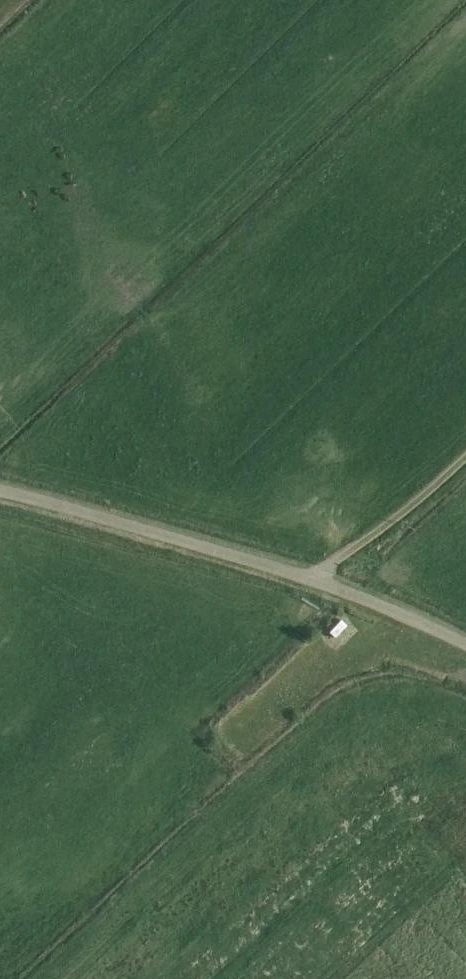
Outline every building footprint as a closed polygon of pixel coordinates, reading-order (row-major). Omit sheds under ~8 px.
[(318,620),(325,605),(313,599),(306,614),(318,620)] [(347,643),(362,629),(351,616),(335,629),(347,643)]
